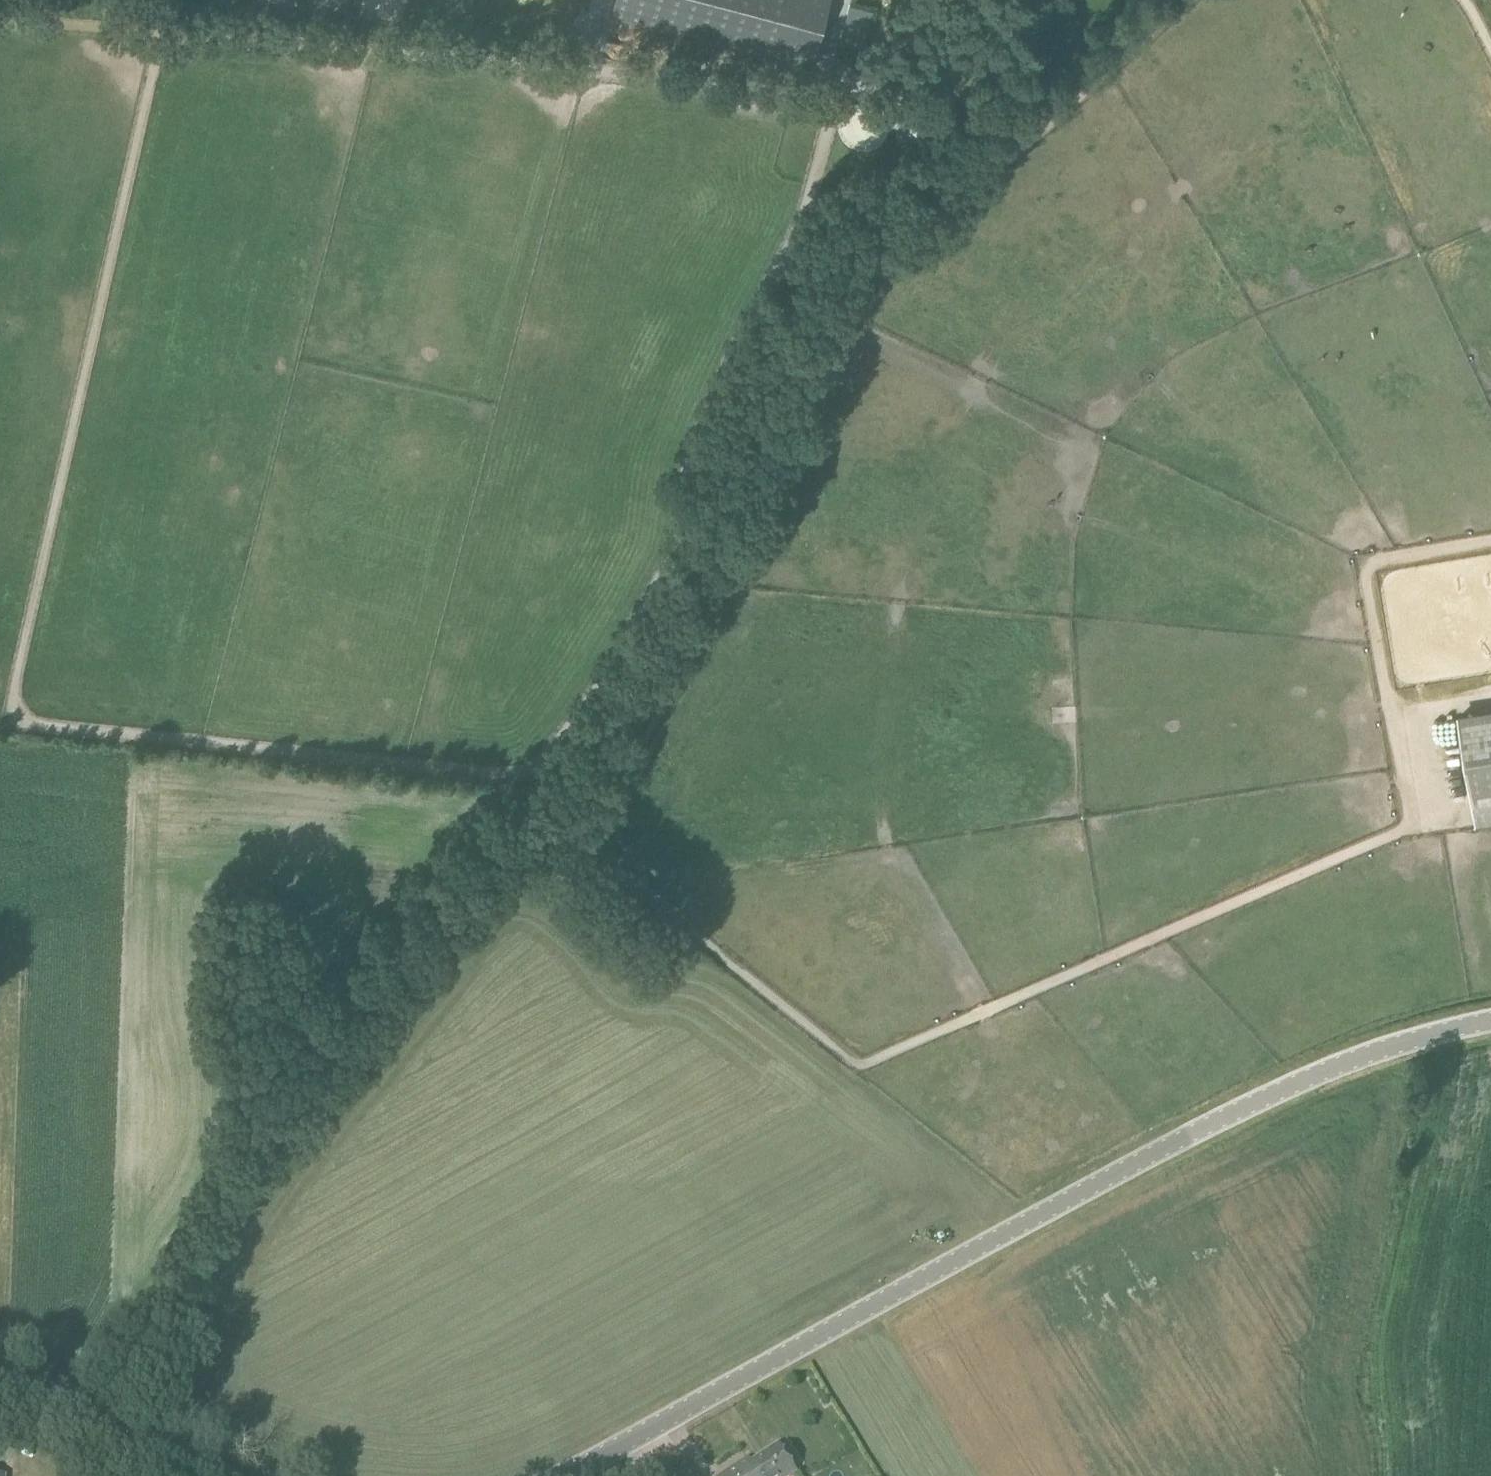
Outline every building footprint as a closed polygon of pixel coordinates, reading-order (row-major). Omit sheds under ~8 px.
[(612,12),(812,66),(830,0),(615,0),(612,12)] [(863,48),(873,10),(849,3),(839,42),(863,48)] [(1471,797),(1474,796),(1478,820),(1490,818),(1490,711),(1458,716),(1471,797)] [(778,1445),(751,1463),(748,1457),(718,1475),(792,1475),(797,1473),(778,1445)] [(684,1463),(655,1475),(690,1475),(684,1463)]
